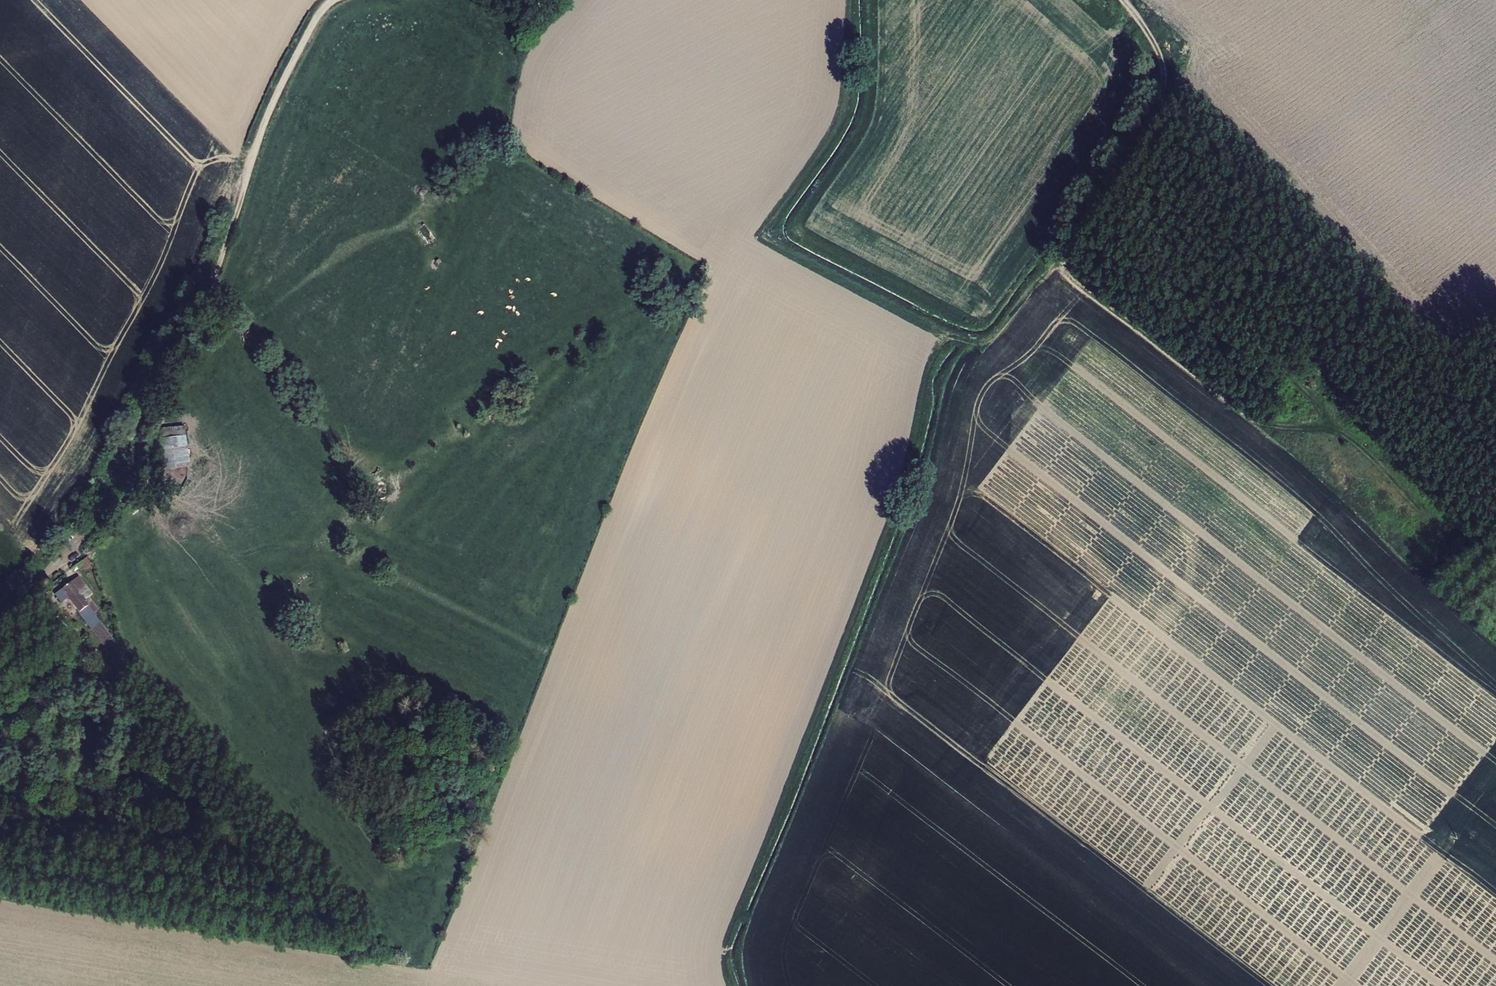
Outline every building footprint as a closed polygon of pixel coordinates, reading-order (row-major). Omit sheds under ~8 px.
[(424,224),(417,229),(429,244),(436,238),(424,224)] [(309,576),(290,594),(295,600),(314,582),(309,576)] [(71,582),(63,587),(78,608),(81,606),(91,620),(96,616),(71,582)]
